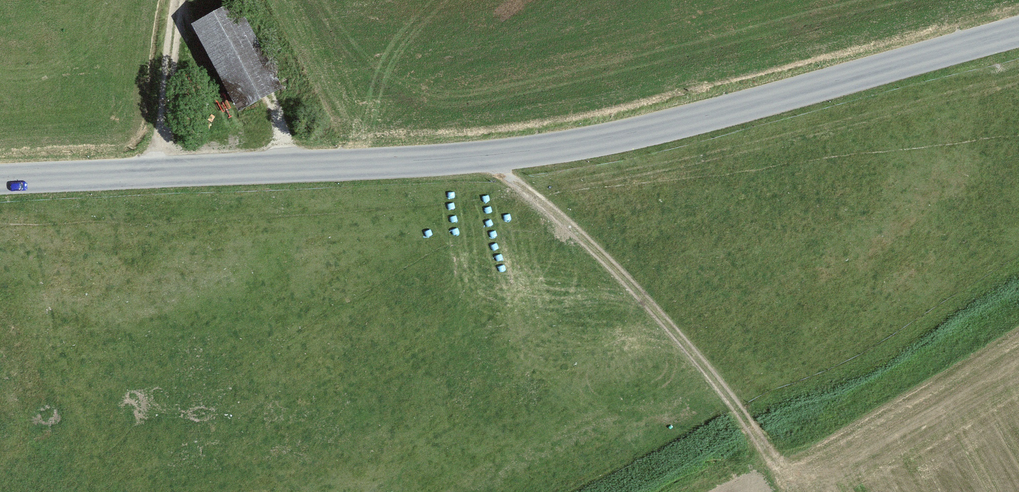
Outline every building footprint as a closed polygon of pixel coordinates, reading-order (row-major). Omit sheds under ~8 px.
[(283,95),(237,9),(193,32),(238,119),(283,95)]
